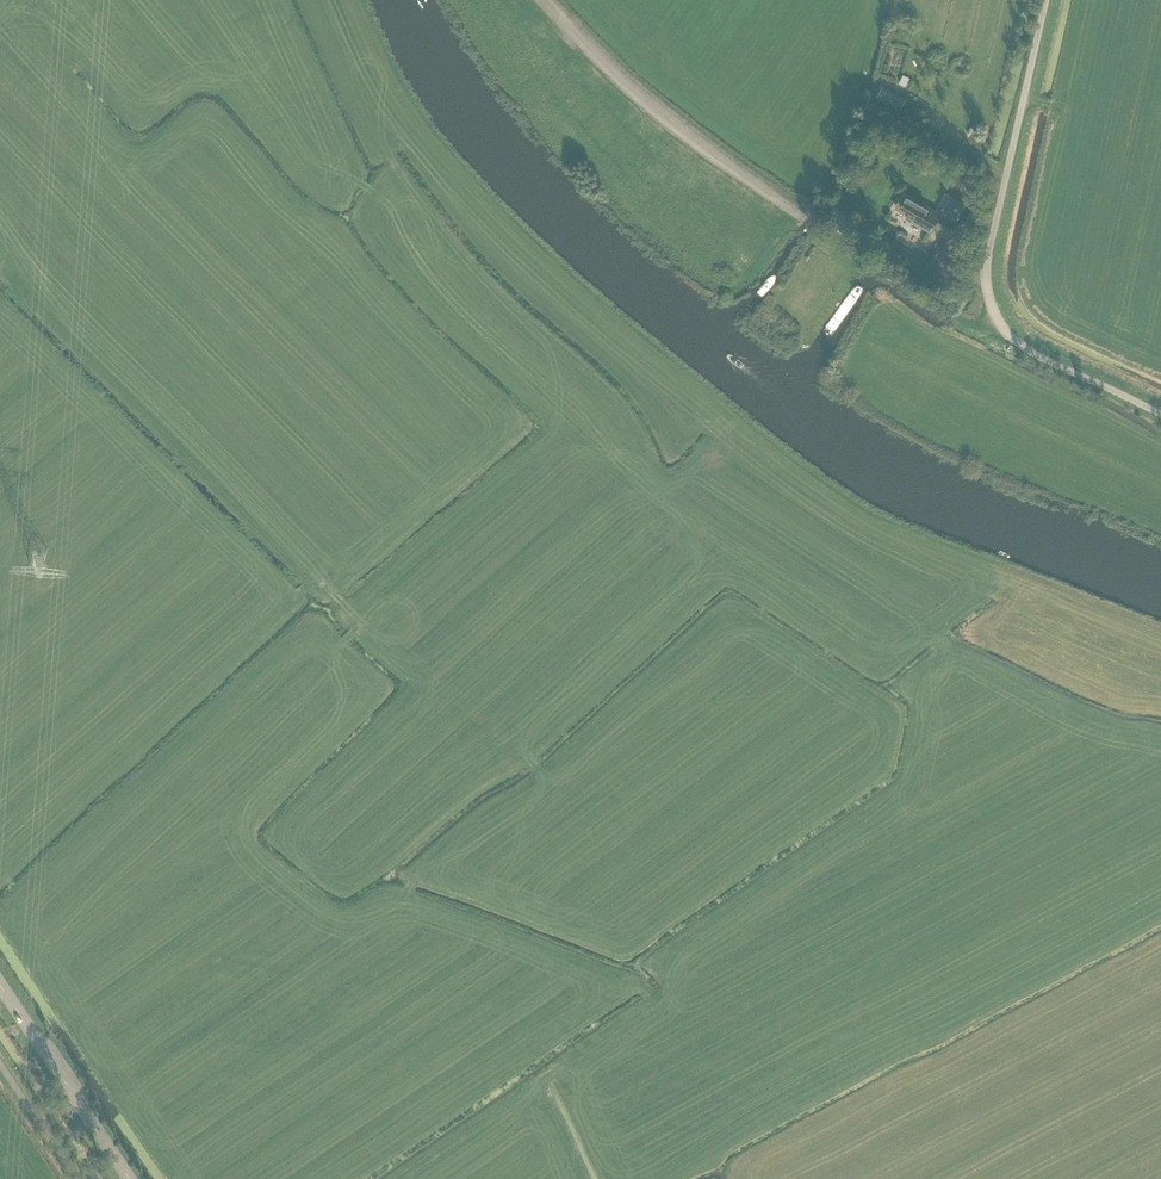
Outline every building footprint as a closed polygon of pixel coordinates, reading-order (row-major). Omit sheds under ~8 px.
[(904,98),(883,86),(877,98),(898,109),(904,98)] [(951,200),(942,215),(916,200),(904,193),(896,206),(908,214),(906,217),(931,231),(934,226),(950,235),(958,222),(955,221),(963,207),(951,200)]
